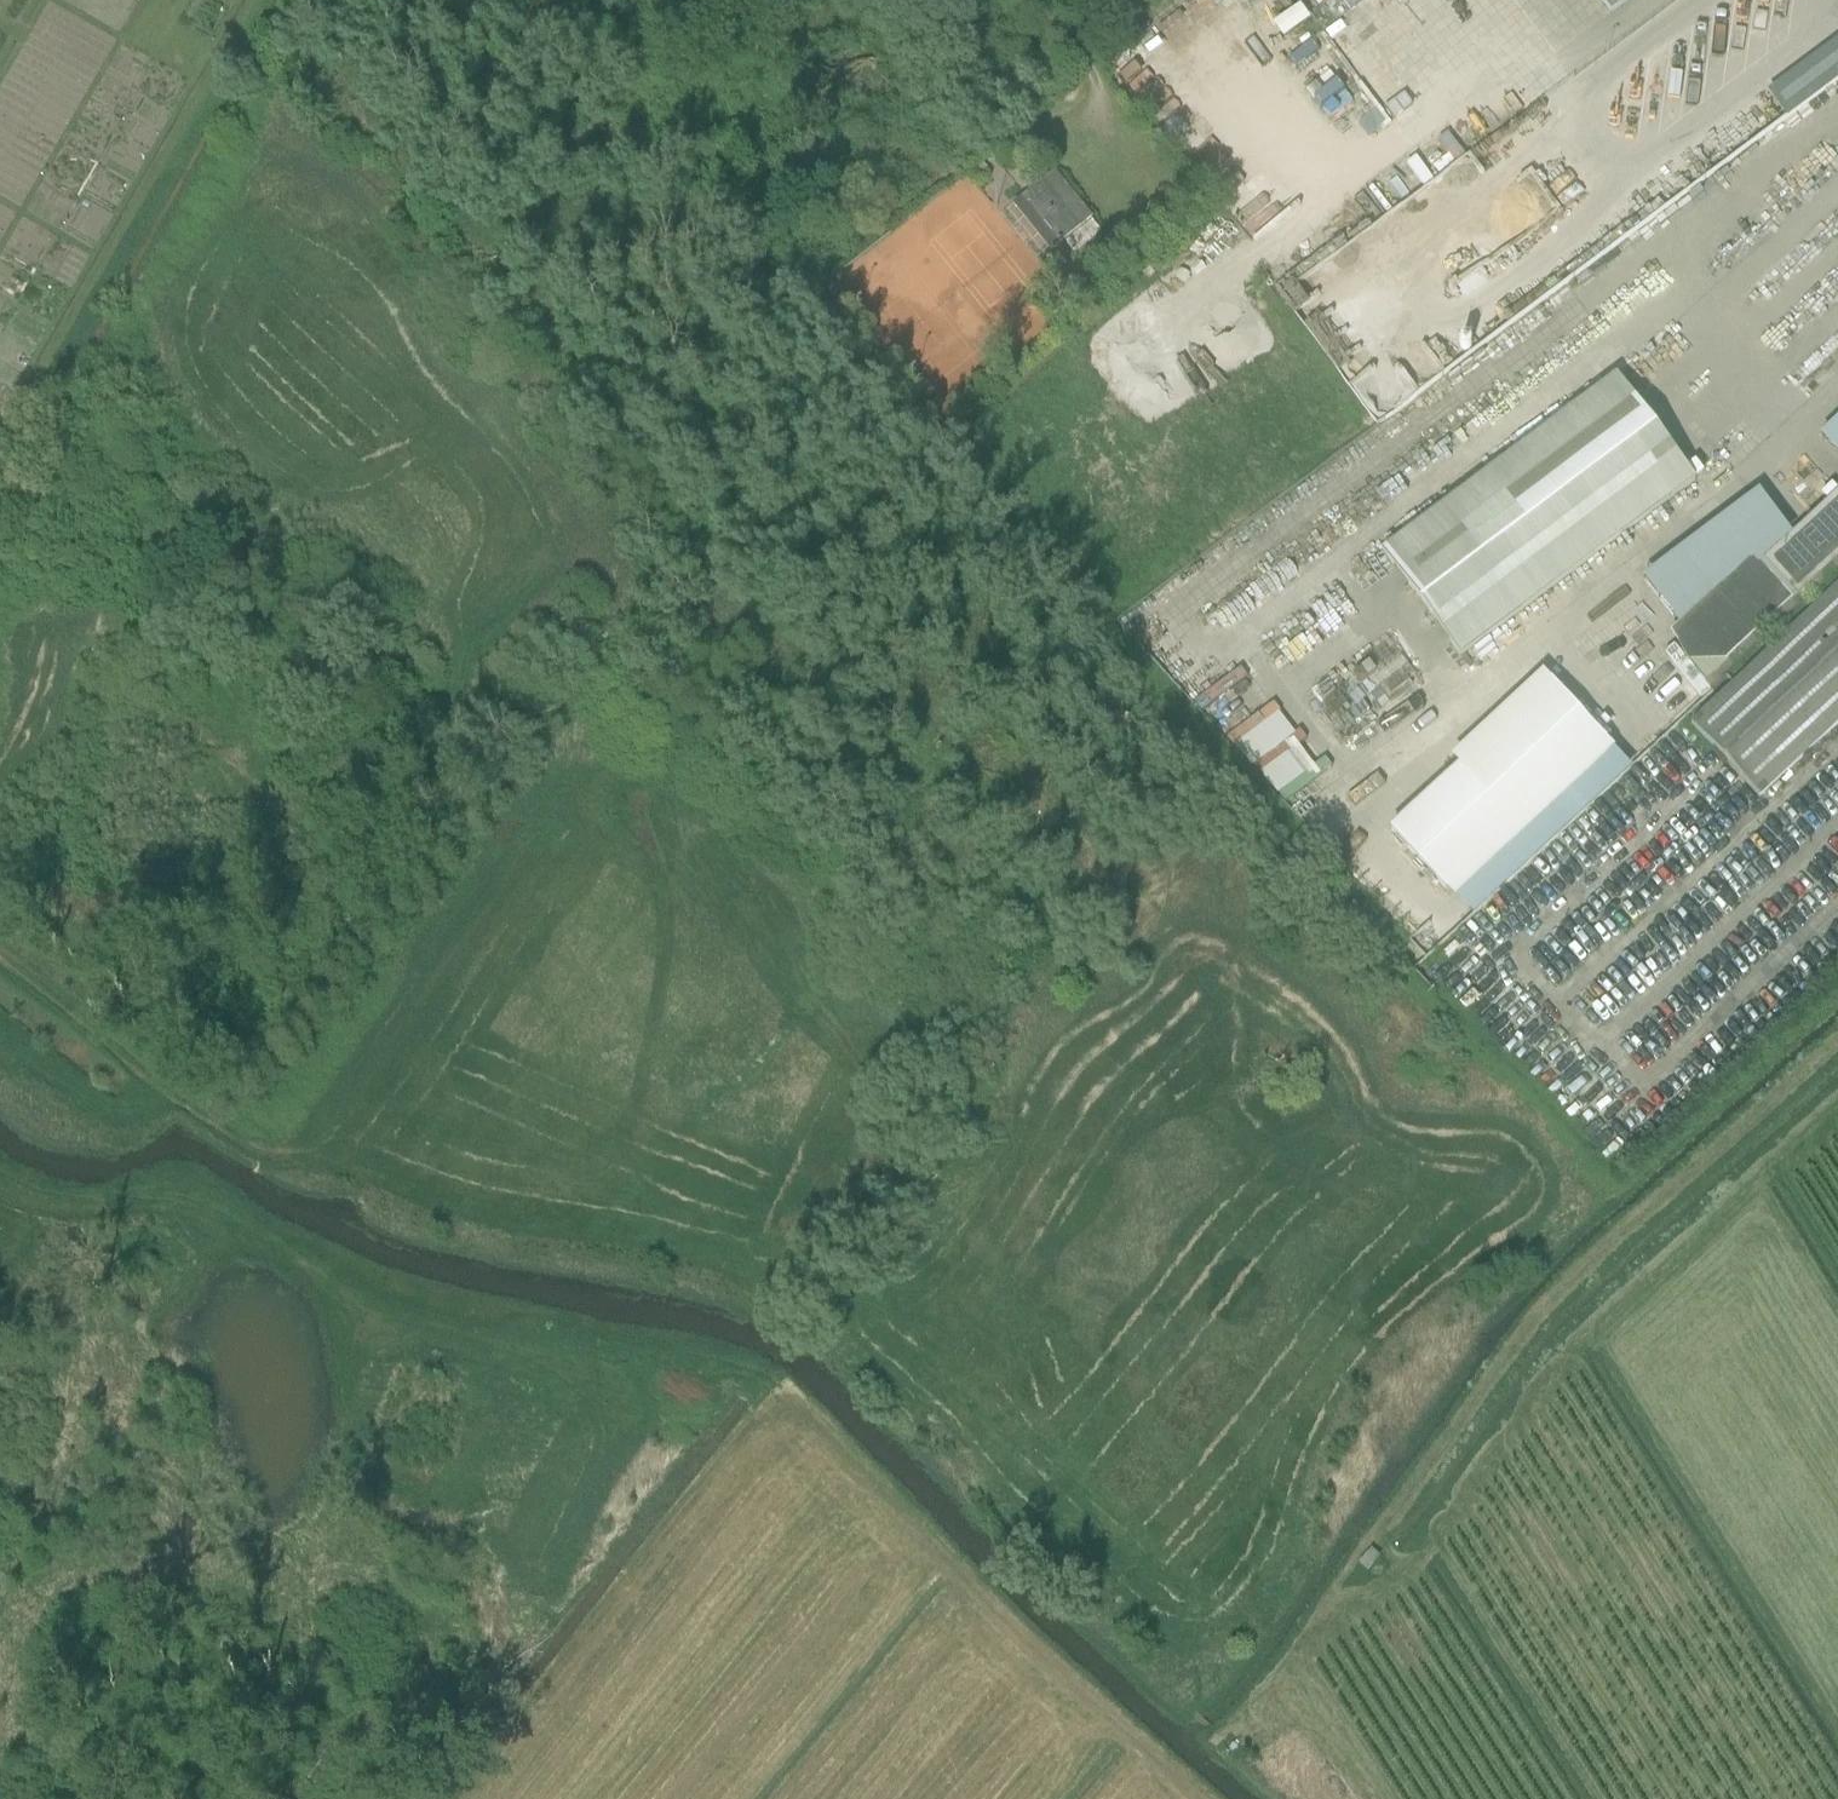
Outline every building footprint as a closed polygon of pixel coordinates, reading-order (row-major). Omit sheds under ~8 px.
[(1351,11),(1366,0),(1342,0),(1351,11)] [(1610,12),(1626,0),(1601,0),(1610,12)] [(1057,173),(1046,181),(1023,200),(1061,247),(1084,229),(1095,220),(1057,173)] [(1617,377),(1384,552),(1462,657),(1696,482),(1617,377)] [(1764,563),(1796,597),(1837,558),(1837,494),(1764,563)] [(1692,725),(1762,799),(1837,727),(1837,587),(1692,725)] [(1593,621),(1597,652),(1631,647),(1627,616),(1593,621)] [(1551,682),(1391,831),(1446,890),(1606,741),(1551,682)]
